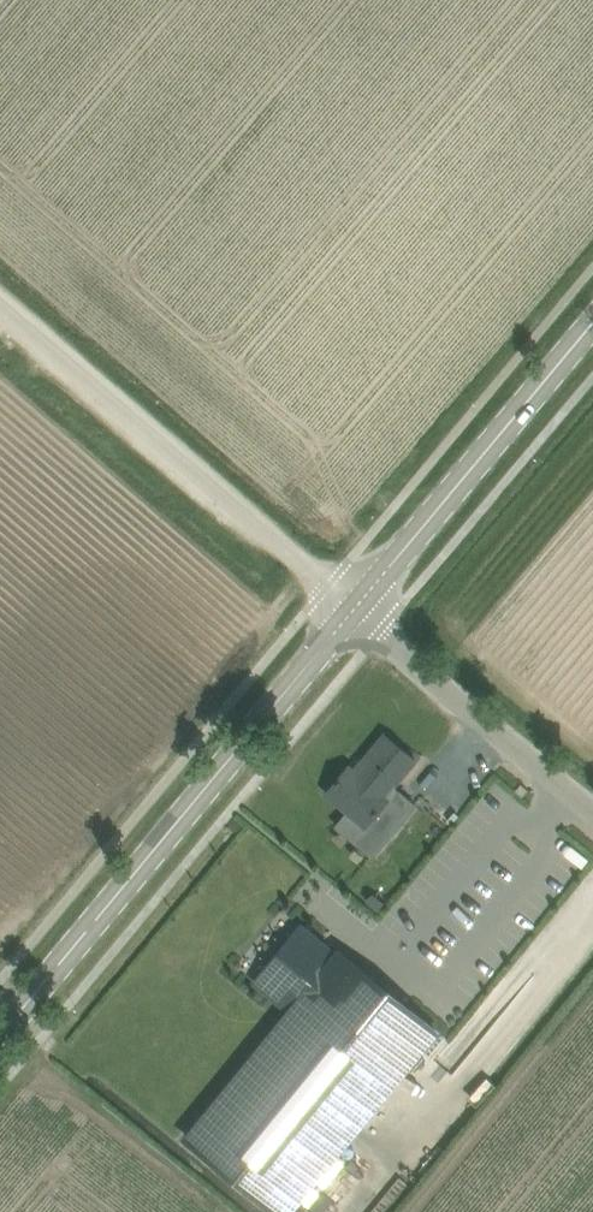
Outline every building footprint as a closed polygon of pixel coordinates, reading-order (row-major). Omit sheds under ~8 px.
[(327,793),(368,827),(392,799),(388,795),(417,760),(386,733),(355,770),(349,766),(327,793)] [(320,940),(275,996),(293,1012),(189,1138),(279,1211),(286,1211),(297,1199),(435,1029),(342,952),(339,955),(320,940)] [(297,1199),(286,1211),(300,1211),(305,1206),(297,1199)]
